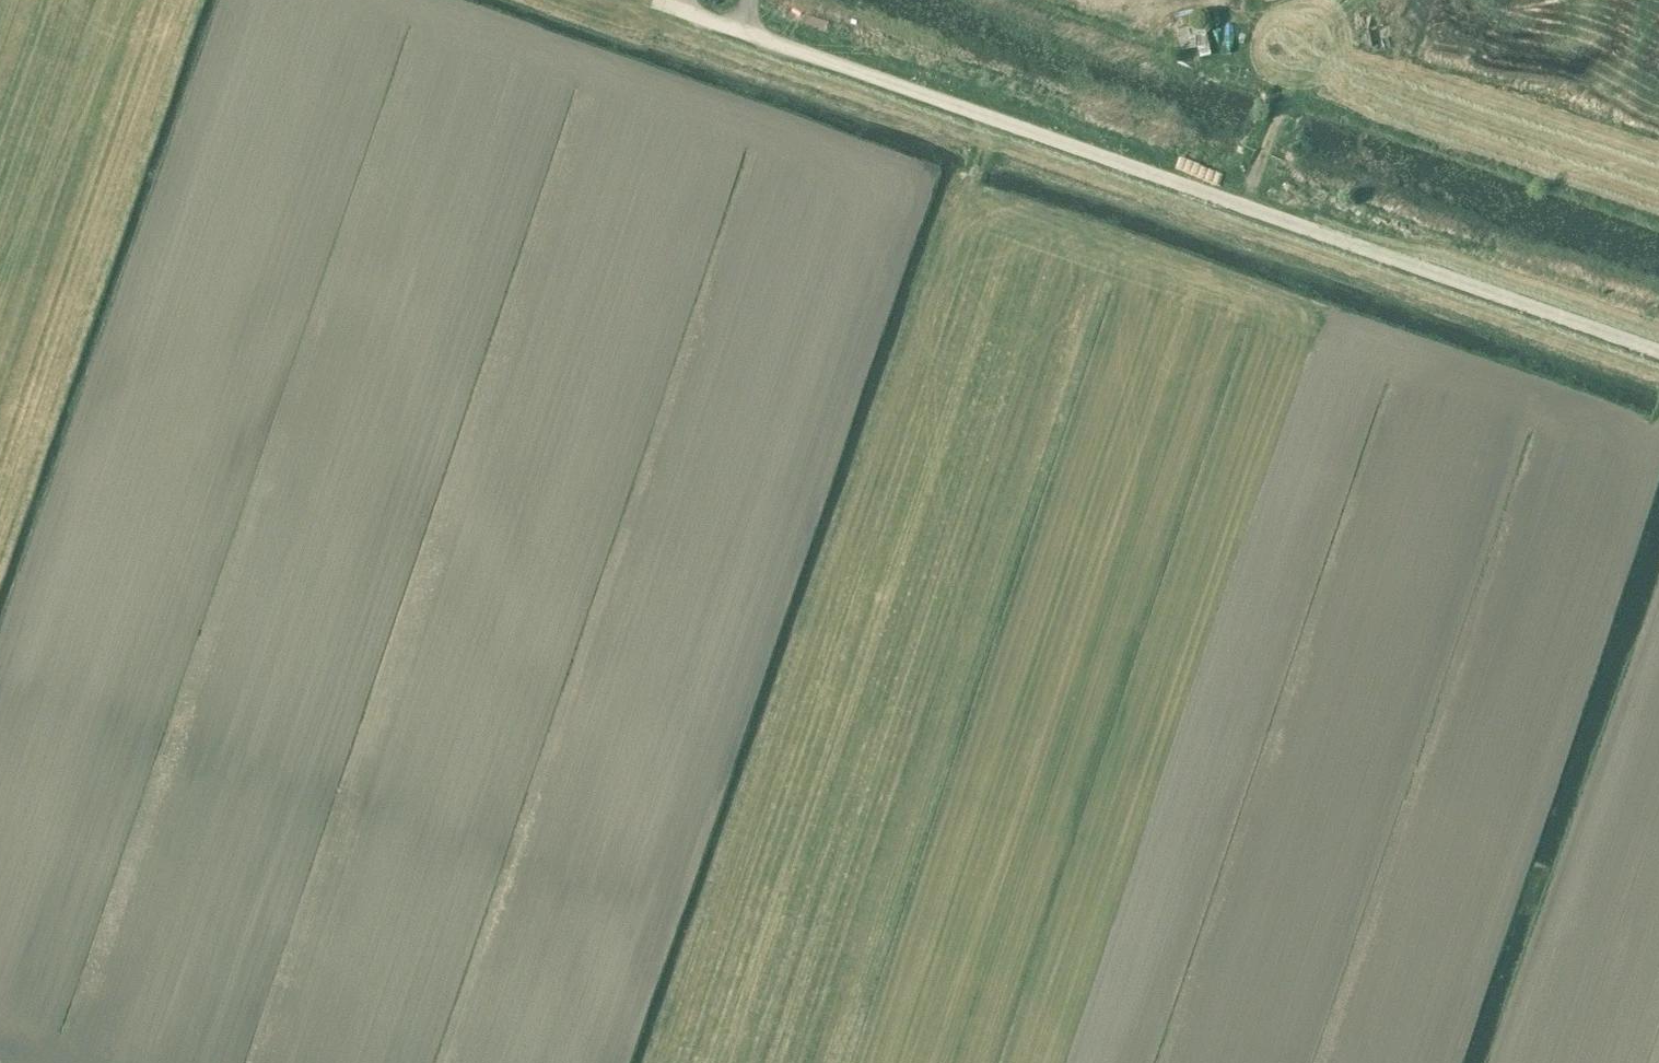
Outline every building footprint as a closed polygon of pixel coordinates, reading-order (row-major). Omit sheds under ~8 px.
[(1364,26),(1372,46),(1391,39),(1382,19),(1364,26)] [(1172,25),(1179,44),(1189,40),(1182,21),(1172,25)] [(1312,89),(1308,99),(1330,108),(1334,98),(1312,89)]
